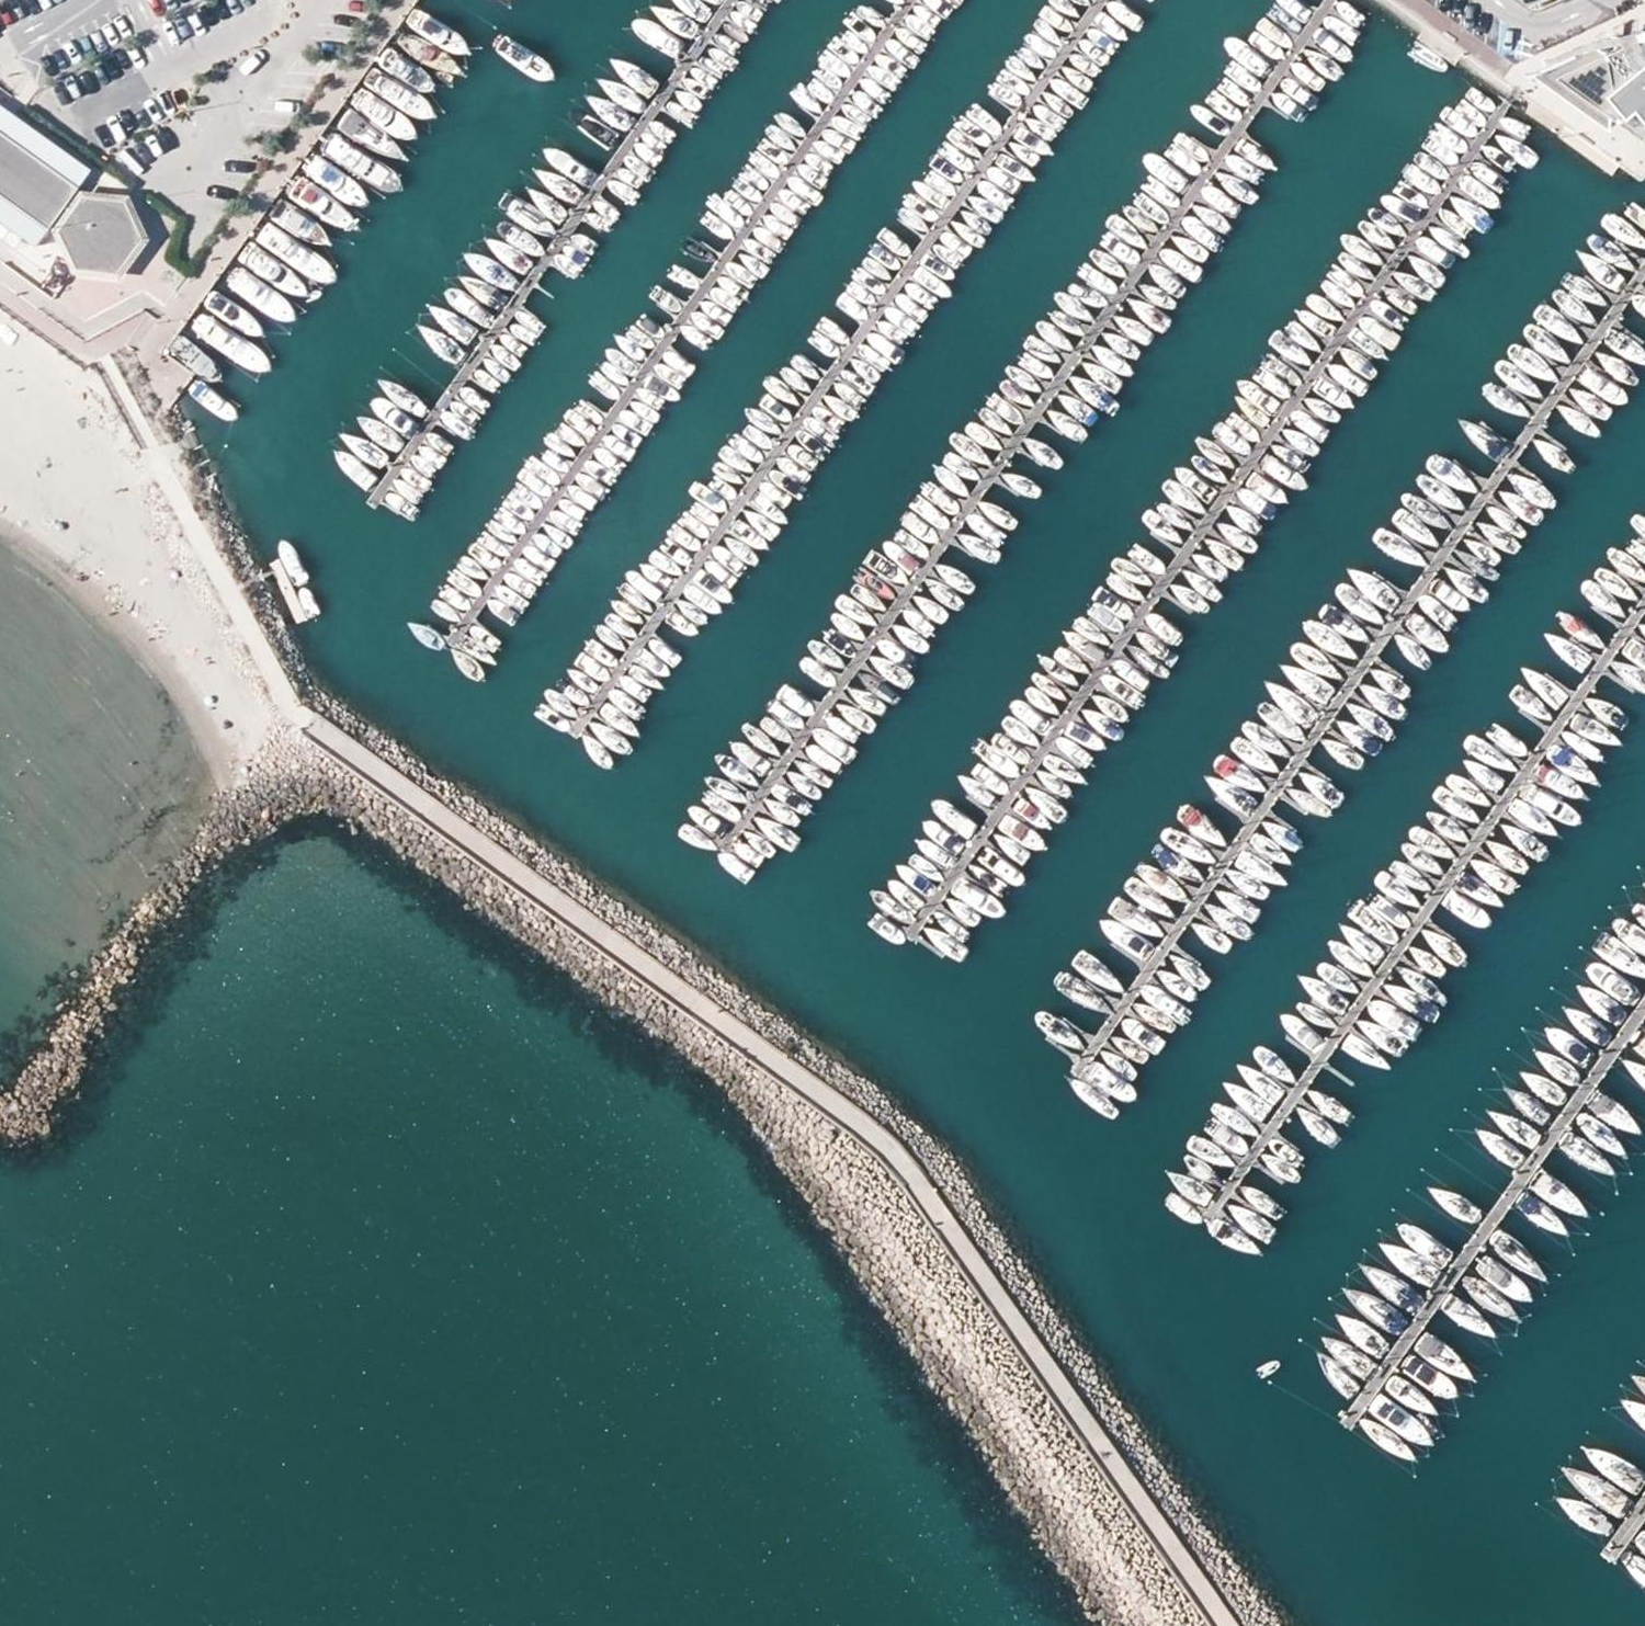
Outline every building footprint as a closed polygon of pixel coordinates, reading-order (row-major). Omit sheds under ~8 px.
[(1606,129),(1608,105),(1612,60),(1593,46),(1529,75),(1606,129)] [(1620,57),(1615,110),(1644,132),(1644,46),(1620,57)] [(1620,57),(1612,60),(1608,105),(1615,110),(1620,57)] [(23,237),(35,246),(50,224),(52,223),(55,225),(59,228),(57,230),(75,268),(117,273),(142,238),(125,200),(82,195),(81,197),(76,194),(73,191),(90,168),(0,104),(0,221),(23,237)] [(82,195),(125,200),(142,238),(117,273),(75,268),(57,230),(59,228),(55,225),(51,229),(71,272),(120,279),(149,238),(128,194),(79,189),(76,194),(81,197),(82,195)] [(0,221),(0,237),(15,248),(23,237),(0,221)]
